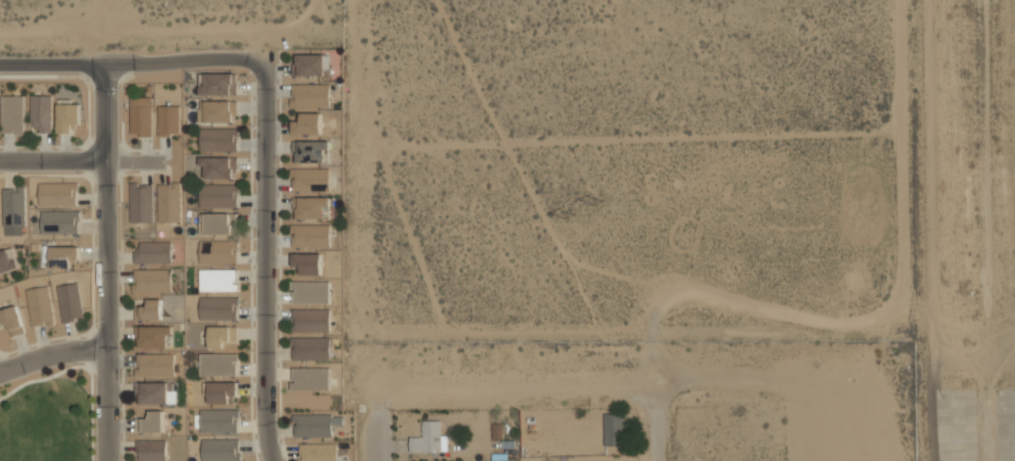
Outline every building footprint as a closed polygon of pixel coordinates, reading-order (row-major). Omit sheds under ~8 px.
[(292,76),(329,76),(329,55),(297,54),(297,63),(292,63),(292,76)] [(199,73),(200,95),(236,94),(236,73),(199,73)] [(329,107),(329,84),(291,84),(291,107),(329,107)] [(2,95),(2,133),(23,134),(23,96),(2,95)] [(52,95),(30,95),(30,126),(39,126),(39,132),(52,133),(52,95)] [(152,98),(131,97),(130,135),(152,135),(152,98)] [(58,133),(72,133),(72,125),(79,125),(79,104),(69,103),(69,100),(58,100),(58,133)] [(205,122),(236,122),(236,100),(205,101),(205,122)] [(179,105),(158,106),(158,136),(180,135),(179,105)] [(292,121),(292,135),(321,134),(321,112),(300,113),(300,121),(292,121)] [(200,151),(238,150),(238,128),(199,129),(200,151)] [(325,162),(325,149),(329,150),(329,142),(294,140),(293,161),(325,162)] [(235,157),(199,157),(199,166),(204,166),(204,178),(235,178),(235,157)] [(329,168),(291,169),(291,191),(329,191),(329,168)] [(76,183),(39,183),(39,205),(77,205),(76,183)] [(130,222),(153,222),(154,183),(131,183),(130,222)] [(158,184),(159,222),(181,221),(180,183),(158,184)] [(199,207),(238,207),(238,185),(199,184),(199,207)] [(2,188),(3,226),(26,226),(25,187),(2,188)] [(41,233),(79,234),(80,211),(41,211),(41,233)] [(204,234),(234,234),(234,214),(205,213),(204,234)] [(329,225),(292,225),(291,247),(329,248),(329,225)] [(199,241),(200,264),(236,263),(236,240),(199,241)] [(134,263),(171,262),(171,242),(140,242),(140,249),(134,249),(134,263)] [(79,246),(50,247),(50,268),(71,268),(71,259),(79,259),(79,246)] [(11,247),(0,251),(0,274),(19,267),(11,247)] [(292,267),(301,267),(300,274),(321,275),(321,254),(292,253),(292,267)] [(133,294),(171,295),(172,270),(134,269),(133,294)] [(237,269),(200,270),(200,291),(237,290),(237,269)] [(329,282),(292,281),(292,303),(329,303),(329,282)] [(63,322),(84,318),(77,282),(56,286),(63,322)] [(31,327),(54,324),(49,286),(26,289),(31,327)] [(200,297),(200,319),(238,319),(238,297),(200,297)] [(135,306),(135,320),(162,319),(161,299),(147,299),(147,306),(135,306)] [(8,324),(11,336),(24,333),(17,306),(0,310),(0,325),(8,324)] [(292,332),(330,331),(330,309),(291,310),(292,332)] [(139,347),(167,348),(167,334),(172,334),(172,326),(135,326),(135,338),(139,338),(139,347)] [(237,326),(209,327),(209,348),(224,348),(224,344),(237,344),(237,326)] [(329,337),(291,338),(291,360),(330,360),(329,337)] [(200,375),(237,376),(238,354),(200,353),(200,375)] [(136,376),(174,375),(174,354),(136,354),(136,376)] [(329,368),(292,367),(292,389),(329,390),(329,368)] [(175,382),(135,383),(136,394),(139,394),(140,404),(175,403),(175,382)] [(235,382),(205,383),(206,404),(236,403),(235,382)] [(238,433),(238,410),(200,409),(200,432),(238,433)] [(137,432),(163,431),(163,411),(149,411),(149,418),(136,419),(137,432)] [(603,413),(604,446),(623,445),(622,413),(603,413)] [(332,414),(293,415),(294,437),(332,436),(332,414)] [(409,437),(409,452),(447,452),(447,436),(441,436),(440,420),(422,421),(422,437),(409,437)] [(503,423),(492,424),(492,439),(503,439),(503,423)] [(240,440),(201,439),(201,460),(239,460),(240,440)] [(166,440),(137,440),(137,460),(166,460),(166,440)] [(299,444),(299,460),(337,460),(337,443),(299,444)]
